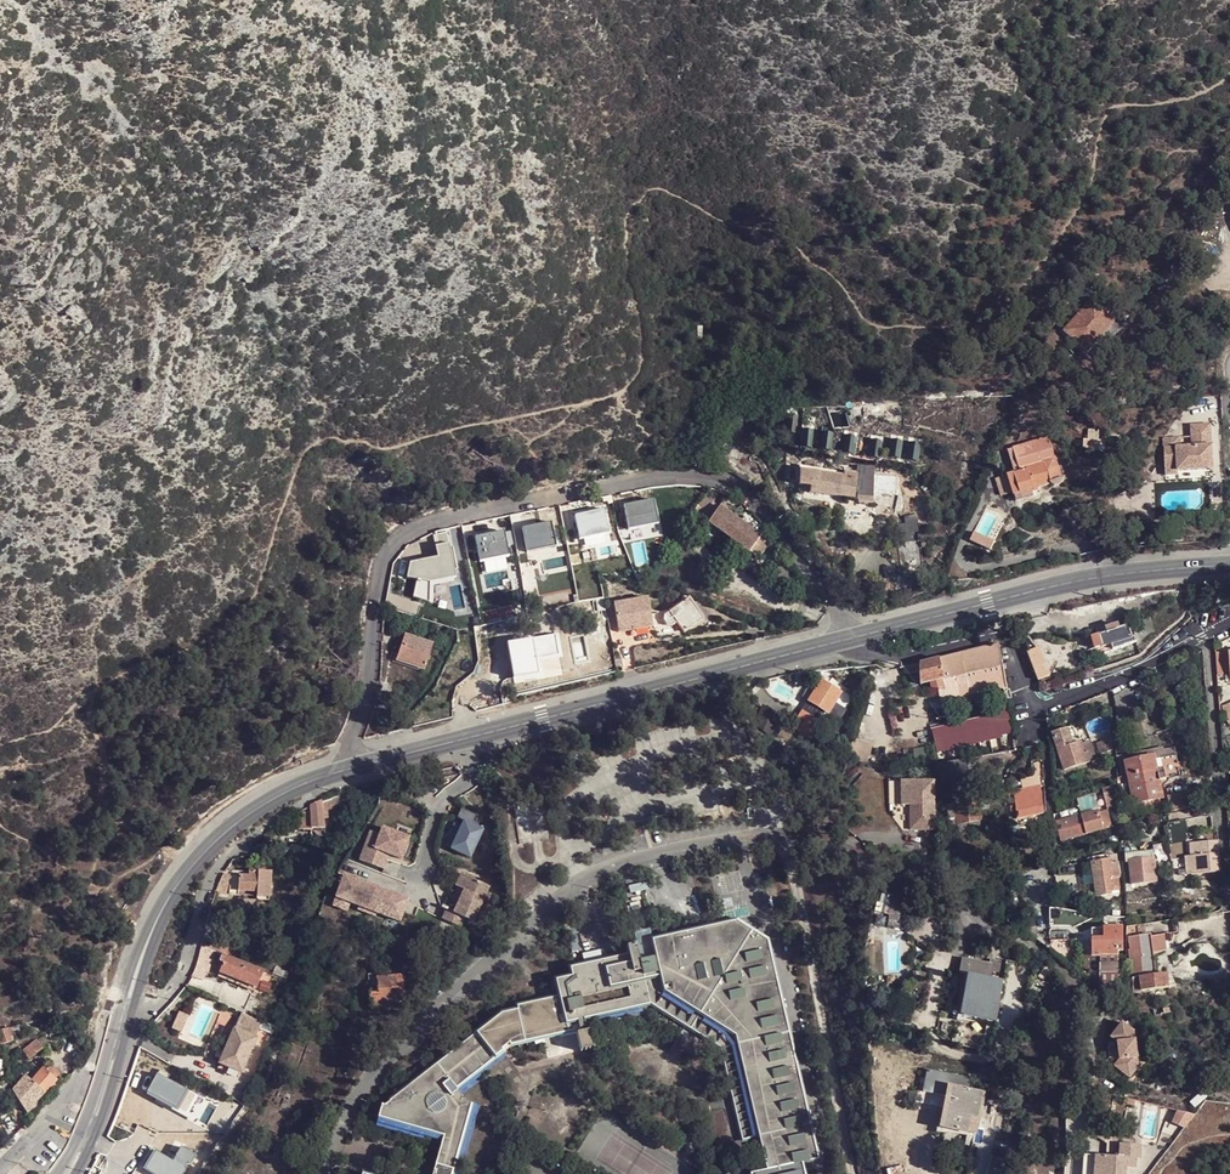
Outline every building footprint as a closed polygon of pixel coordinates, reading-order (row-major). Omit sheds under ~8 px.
[(1065,327),(1090,348),(1095,341),(1116,316),(1117,315),(1107,308),(1109,306),(1102,300),(1101,301),(1093,295),(1065,327)] [(1095,341),(1102,345),(1122,322),(1116,316),(1095,341)] [(846,403),(827,403),(827,407),(819,410),(822,419),(830,417),(833,423),(851,422),(846,403)] [(1182,442),(1166,443),(1168,480),(1181,479),(1180,475),(1215,472),(1212,428),(1193,429),(1195,450),(1183,451),(1182,442)] [(1051,485),(1044,461),(1027,467),(1028,470),(1015,475),(1013,472),(1008,473),(1013,488),(1018,488),(1020,494),(1051,485)] [(802,469),(800,483),(812,485),(810,490),(857,496),(858,479),(859,476),(802,469)] [(863,480),(858,479),(857,496),(859,499),(873,501),(876,484),(875,479),(863,477),(863,480)] [(714,516),(711,520),(720,528),(755,552),(765,559),(776,545),(764,536),(769,529),(766,526),(760,516),(752,507),(738,498),(730,493),(722,505),(713,498),(720,489),(709,486),(697,504),(714,516)] [(901,518),(905,539),(920,536),(916,515),(901,518)] [(755,552),(720,528),(708,545),(743,570),(755,552)] [(614,597),(618,629),(653,625),(649,593),(614,597)] [(677,621),(684,630),(705,618),(689,596),(684,600),(666,613),(672,624),(677,621)] [(1130,639),(1127,628),(1099,636),(1090,638),(1093,650),(1100,648),(1101,649),(1102,655),(1111,653),(1111,652),(1122,649),(1122,648),(1134,645),(1132,639),(1130,639)] [(435,643),(407,636),(401,660),(430,667),(435,643)] [(1060,637),(1029,644),(1037,674),(1067,666),(1060,637)] [(997,645),(919,666),(919,687),(928,686),(930,691),(936,692),(937,697),(946,701),(957,699),(1006,687),(997,645)] [(808,686),(805,675),(794,678),(796,689),(808,686)] [(808,702),(826,712),(839,693),(821,682),(808,702)] [(1116,715),(1136,714),(1135,690),(1115,691),(1116,715)] [(933,729),(939,751),(1013,733),(1009,701),(999,703),(999,705),(995,706),(996,713),(933,729)] [(799,730),(806,733),(806,730),(809,722),(804,719),(799,730)] [(819,725),(809,722),(806,730),(815,733),(819,725)] [(1100,753),(1114,748),(1109,734),(1096,739),(1100,753)] [(1077,736),(1054,744),(1063,771),(1087,764),(1081,745),(1077,736)] [(1088,742),(1081,745),(1087,764),(1095,761),(1088,742)] [(849,747),(845,764),(865,769),(870,750),(853,745),(853,748),(849,747)] [(1157,749),(1160,765),(1178,762),(1175,746),(1157,749)] [(967,760),(946,764),(949,775),(969,772),(967,760)] [(1134,802),(1161,797),(1159,785),(1165,783),(1162,771),(1155,772),(1153,760),(1126,765),(1134,802)] [(938,789),(902,789),(903,814),(912,814),(912,840),(938,840),(938,789)] [(321,800),(323,810),(331,809),(353,801),(352,790),(321,800)] [(951,796),(953,807),(977,802),(976,792),(951,796)] [(1017,820),(1044,814),(1041,792),(1013,797),(1015,808),(1017,820)] [(1191,792),(1168,795),(1170,808),(1193,806),(1191,792)] [(302,832),(326,829),(323,810),(321,800),(308,806),(309,807),(309,812),(306,812),(303,817),(300,816),(302,832)] [(522,804),(528,842),(551,839),(544,801),(522,804)] [(980,822),(977,802),(953,807),(953,813),(955,822),(956,826),(980,822)] [(522,804),(511,806),(518,844),(528,842),(522,804)] [(461,810),(459,811),(456,817),(463,820),(450,849),(470,858),(482,830),(479,829),(472,826),(474,821),(476,816),(461,810)] [(948,823),(955,822),(953,813),(947,814),(948,823)] [(1101,819),(1099,814),(1063,824),(1058,826),(1063,844),(1104,831),(1102,823),(1101,819)] [(380,836),(371,832),(360,861),(384,870),(387,861),(383,859),(385,854),(389,855),(401,860),(409,839),(383,829),(380,836)] [(1218,859),(1217,844),(1194,847),(1195,858),(1189,859),(1185,859),(1187,877),(1222,872),(1218,859)] [(1132,885),(1157,882),(1153,854),(1129,857),(1132,885)] [(1093,868),(1095,882),(1113,879),(1110,865),(1093,868)] [(230,873),(229,889),(238,889),(238,893),(256,894),(256,898),(268,898),(269,871),(246,870),(246,875),(230,873)] [(465,890),(458,904),(454,914),(446,910),(442,919),(461,928),(465,919),(474,923),(489,887),(462,874),(456,886),(459,887),(465,890)] [(400,923),(408,900),(395,895),(393,899),(357,885),(358,882),(345,876),(336,899),(350,904),(359,907),(358,911),(376,918),(377,914),(400,923)] [(1113,879),(1095,882),(1099,900),(1117,897),(1116,895),(1114,882),(1113,879)] [(395,895),(358,882),(357,885),(393,899),(395,895)] [(452,901),(458,904),(465,890),(459,887),(452,901)] [(874,920),(903,927),(909,898),(881,892),(874,920)] [(350,904),(336,899),(333,907),(347,913),(350,904)] [(816,1161),(767,942),(758,937),(756,942),(747,938),(749,933),(736,927),(655,944),(656,951),(639,955),(637,947),(629,950),(630,957),(572,970),(574,979),(559,983),(563,1002),(502,1015),(384,1110),(380,1109),(376,1124),(440,1141),(439,1149),(462,1147),(473,1107),(462,1104),(463,1098),(460,1094),(480,1078),(479,1076),(509,1051),(508,1047),(576,1033),(577,1035),(573,1036),(577,1055),(591,1052),(587,1033),(584,1034),(584,1031),(650,1017),(649,1011),(718,1048),(740,1143),(757,1140),(764,1173),(803,1164),(816,1161)] [(1125,953),(1124,930),(1092,932),(1091,968),(1102,968),(1101,983),(1119,983),(1120,953),(1125,953)] [(215,949),(227,954),(229,949),(209,939),(207,945),(215,949)] [(207,945),(202,943),(199,957),(195,968),(204,971),(206,972),(215,949),(207,945)] [(249,985),(256,968),(227,954),(219,972),(249,985)] [(1135,981),(1153,979),(1157,978),(1158,977),(1155,959),(1143,960),(1132,961),(1135,981)] [(989,969),(947,960),(942,980),(964,984),(966,975),(987,980),(989,969)] [(201,977),(204,971),(195,968),(194,970),(192,973),(201,977)] [(255,987),(262,970),(256,968),(249,985),(255,987)] [(401,975),(377,977),(379,992),(380,1001),(386,1001),(403,998),(401,975)] [(986,1022),(989,1006),(997,1008),(1002,983),(987,980),(966,975),(964,984),(961,997),(965,997),(962,1018),(986,1022)] [(1153,979),(1135,981),(1137,995),(1173,991),(1170,976),(1158,977),(1157,978),(1153,979)] [(187,983),(185,985),(197,991),(199,987),(187,983)] [(1133,998),(1132,986),(1117,987),(1117,995),(1133,998)] [(230,999),(234,1001),(232,1003),(244,1009),(248,999),(233,992),(230,999)] [(364,993),(365,1007),(386,1005),(386,1001),(380,1001),(379,992),(364,993)] [(220,995),(218,1000),(231,1007),(232,1003),(234,1001),(230,999),(220,995)] [(263,1023),(243,1013),(236,1030),(256,1039),(263,1023)] [(1124,1023),(1114,1036),(1120,1040),(1122,1058),(1117,1065),(1130,1076),(1139,1066),(1135,1030),(1124,1023)] [(3,1043),(12,1040),(9,1027),(0,1031),(0,1036),(3,1043)] [(256,1039),(236,1030),(224,1058),(230,1060),(229,1064),(242,1071),(256,1039)] [(21,1044),(27,1052),(38,1040),(32,1032),(21,1044)] [(15,1088),(15,1093),(28,1111),(31,1109),(56,1080),(44,1068),(32,1080),(25,1076),(15,1088)] [(968,1080),(926,1072),(922,1094),(940,1098),(942,1086),(966,1091),(968,1080)] [(964,1133),(967,1118),(975,1120),(980,1094),(966,1091),(942,1086),(938,1108),(943,1108),(939,1128),(964,1133)] [(1119,1142),(1119,1155),(1095,1153),(1083,1153),(1082,1173),(1125,1173),(1126,1167),(1136,1167),(1136,1157),(1140,1157),(1141,1143),(1119,1142)] [(462,1147),(439,1149),(434,1169),(433,1173),(454,1173),(462,1147)] [(1004,1161),(996,1157),(988,1173),(990,1173),(997,1173),(1004,1161)] [(758,1173),(806,1173),(803,1164),(764,1173),(758,1173)]
